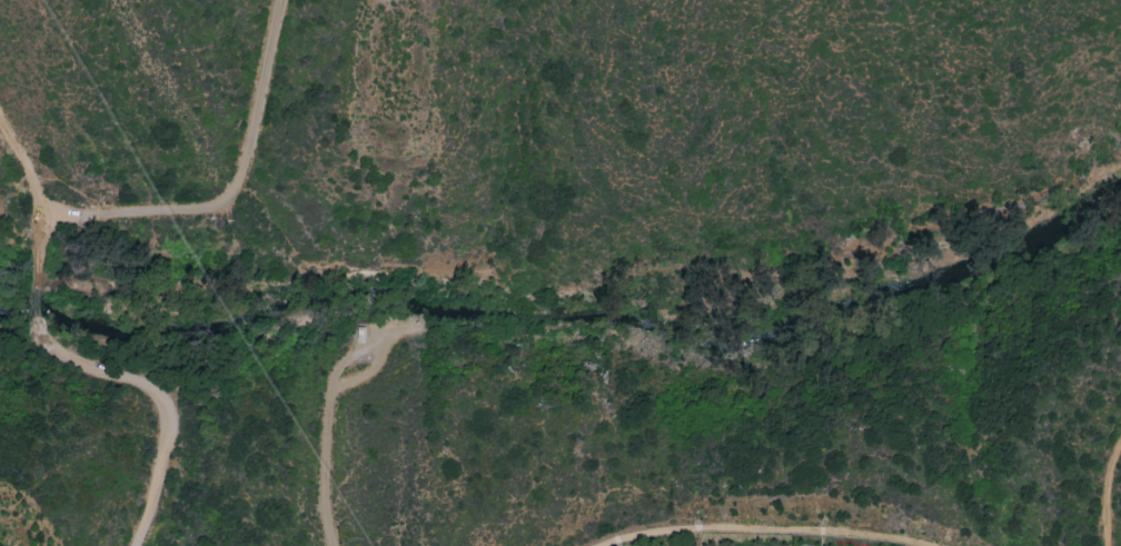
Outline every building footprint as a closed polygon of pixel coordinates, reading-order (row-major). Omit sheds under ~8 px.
[(356,341),(365,341),(364,328),(357,328),(356,341)]
